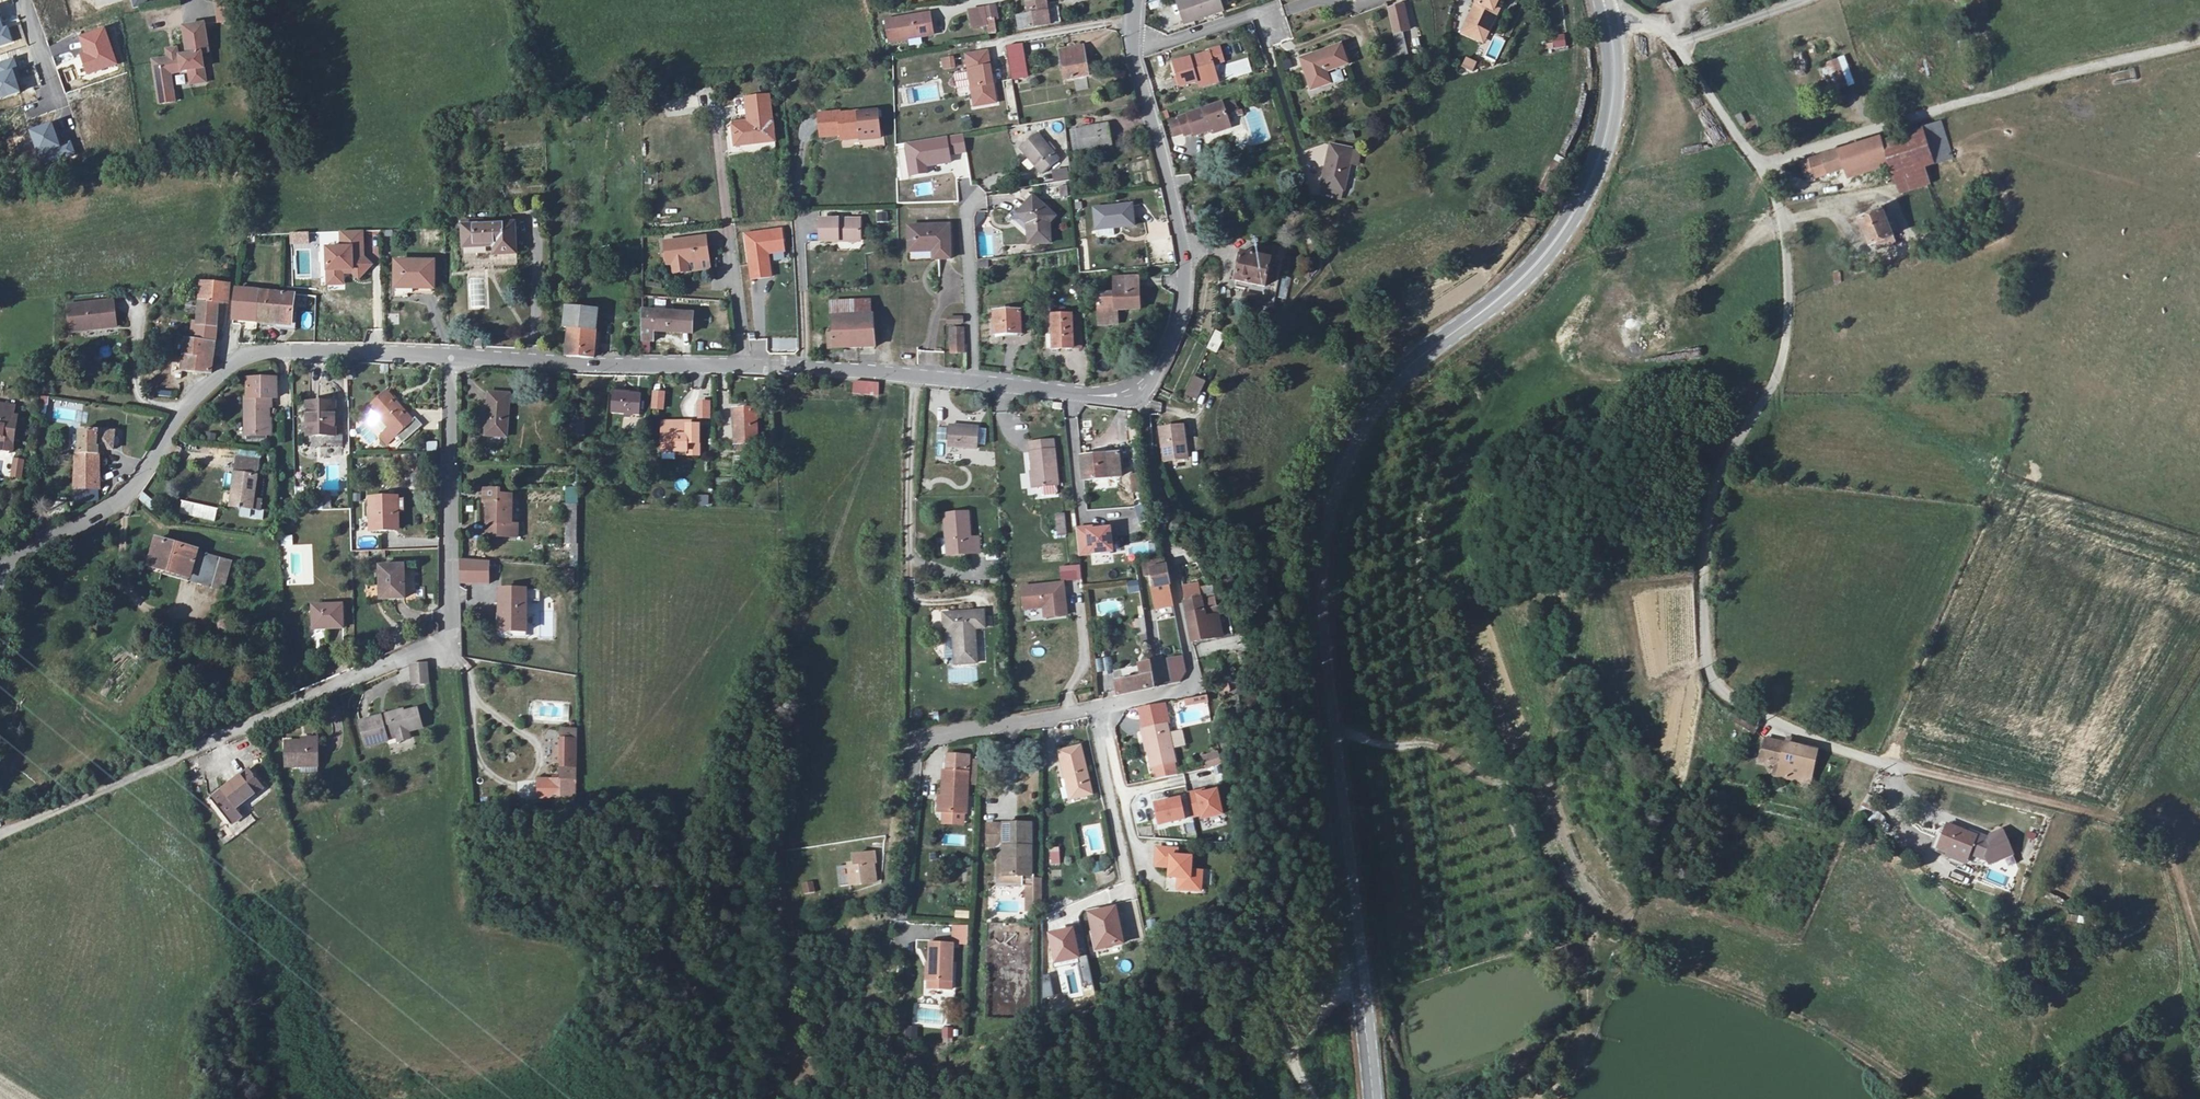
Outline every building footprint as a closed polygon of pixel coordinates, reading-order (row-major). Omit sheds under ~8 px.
[(134,8),(148,6),(147,0),(132,0),(134,8)] [(1027,0),(1029,17),(1018,18),(1020,32),(1051,27),(1048,0),(1027,0)] [(1188,24),(1225,12),(1221,0),(1186,0),(1180,2),(1188,24)] [(1465,28),(1480,37),(1486,25),(1489,25),(1494,28),(1501,16),(1497,13),(1504,0),(1481,0),(1465,28)] [(242,5),(220,9),(223,25),(244,22),(242,5)] [(1393,10),(1398,32),(1412,26),(1405,6),(1393,10)] [(997,7),(988,8),(991,23),(999,21),(997,7)] [(988,8),(972,11),(974,25),(991,23),(988,8)] [(888,20),(891,42),(934,36),(931,14),(888,20)] [(11,41),(7,27),(2,28),(0,22),(0,45),(11,41)] [(121,64),(107,24),(78,34),(85,54),(80,55),(87,76),(121,64)] [(1465,28),(1463,33),(1484,46),(1494,28),(1489,25),(1486,25),(1480,37),(1465,28)] [(171,61),(155,64),(159,89),(174,86),(173,76),(191,74),(192,82),(206,80),(202,58),(211,56),(207,27),(186,30),(190,58),(180,60),(180,53),(170,55),(171,61)] [(1397,34),(1398,57),(1406,56),(1405,34),(1397,34)] [(1545,49),(1566,48),(1565,37),(1544,38),(1545,49)] [(1177,63),(1185,89),(1222,76),(1217,63),(1228,58),(1223,43),(1212,47),(1213,51),(1177,63)] [(1061,50),(1066,80),(1090,76),(1085,46),(1061,50)] [(1303,59),(1314,91),(1353,77),(1342,46),(1303,59)] [(1009,50),(1012,75),(1029,72),(1025,47),(1009,50)] [(999,105),(990,51),(967,54),(974,109),(999,105)] [(15,55),(0,60),(0,97),(18,91),(11,68),(18,66),(15,55)] [(950,56),(940,58),(943,70),(952,68),(950,56)] [(1465,56),(1461,67),(1472,72),(1477,61),(1465,56)] [(1854,82),(1843,58),(1822,67),(1832,91),(1854,82)] [(954,72),(958,95),(963,94),(963,98),(970,97),(967,68),(954,72)] [(174,86),(159,89),(160,98),(175,96),(174,86)] [(726,123),(728,145),(766,144),(764,97),(741,98),(742,121),(726,123)] [(1182,119),(1188,135),(1197,131),(1199,136),(1232,124),(1224,103),(1182,119)] [(862,113),(840,115),(841,122),(863,119),(862,113)] [(1740,113),(1735,116),(1741,126),(1746,124),(1740,113)] [(841,122),(840,115),(823,117),(826,138),(847,134),(849,140),(866,138),(863,119),(841,122)] [(1923,126),(1931,157),(1933,163),(1951,158),(1941,121),(1923,126)] [(1072,131),(1077,154),(1114,146),(1110,124),(1072,131)] [(1929,183),(1923,166),(1933,163),(1931,157),(1923,126),(1882,141),(1891,165),(1900,192),(1929,183)] [(1037,132),(1020,147),(1043,173),(1060,159),(1037,132)] [(964,134),(946,137),(949,155),(966,153),(964,134)] [(929,172),(929,166),(950,163),(949,155),(946,137),(902,142),(906,169),(907,175),(929,172)] [(1891,165),(1882,141),(1880,137),(1800,163),(1805,175),(1815,172),(1816,177),(1846,167),(1848,173),(1882,162),(1883,167),(1891,165)] [(1332,148),(1323,187),(1348,193),(1357,154),(1332,148)] [(1052,181),(1068,180),(1068,168),(1052,168),(1052,181)] [(1035,199),(1019,217),(1040,235),(1056,217),(1035,199)] [(1097,210),(1100,231),(1139,225),(1135,204),(1097,210)] [(1873,243),(1894,235),(1883,209),(1861,219),(1871,244),(1873,243)] [(843,235),(864,235),(863,220),(824,222),(825,243),(844,242),(843,235)] [(464,228),(464,251),(496,249),(496,257),(520,256),(518,224),(495,227),(494,222),(485,222),(484,228),(464,228)] [(950,227),(911,227),(911,252),(929,252),(929,262),(950,262),(950,227)] [(784,230),(748,235),(754,280),(773,277),(770,254),(786,252),(784,230)] [(365,258),(363,233),(341,234),(342,250),(327,251),(329,281),(344,280),(344,272),(354,271),(354,275),(360,280),(374,266),(365,258)] [(1894,235),(1873,243),(1876,251),(1897,242),(1894,235)] [(708,239),(667,244),(670,267),(675,266),(676,273),(692,271),(692,264),(711,262),(708,239)] [(1251,256),(1243,288),(1279,295),(1289,253),(1281,251),(1279,255),(1264,253),(1263,258),(1251,256)] [(409,286),(435,286),(436,262),(399,263),(400,286),(409,286)] [(711,262),(692,264),(692,271),(711,269),(711,262)] [(995,263),(996,270),(1006,269),(1005,262),(995,263)] [(1124,324),(1123,312),(1145,310),(1142,277),(1117,279),(1119,294),(1102,296),(1105,326),(1124,324)] [(222,285),(202,283),(198,322),(192,322),(191,341),(187,341),(186,353),(184,372),(215,376),(217,343),(218,329),(219,310),(225,310),(226,301),(232,292),(232,286),(222,285)] [(436,296),(435,286),(409,286),(409,296),(436,296)] [(240,291),(237,320),(292,328),(295,297),(240,291)] [(108,325),(118,324),(115,301),(70,308),(73,334),(105,329),(108,325)] [(839,304),(839,318),(876,316),(876,305),(839,304)] [(569,356),(593,358),(598,311),(564,308),(563,326),(570,327),(569,356)] [(998,311),(999,338),(1023,337),(1023,311),(998,311)] [(647,314),(648,343),(659,343),(660,332),(697,333),(699,315),(647,314)] [(876,316),(839,318),(840,332),(834,332),(835,348),(877,347),(876,316)] [(963,325),(963,316),(946,317),(947,326),(963,325)] [(1056,317),(1055,342),(1083,343),(1083,318),(1056,317)] [(948,327),(947,352),(961,351),(962,326),(948,327)] [(795,339),(781,340),(782,350),(796,348),(795,339)] [(1184,393),(1198,399),(1205,380),(1191,375),(1184,393)] [(270,411),(277,411),(277,390),(281,389),(281,380),(252,380),(252,401),(247,401),(247,438),(271,437),(270,411)] [(856,383),(856,394),(881,395),(882,384),(856,383)] [(650,409),(663,410),(666,391),(653,389),(650,409)] [(489,392),(486,435),(508,437),(511,394),(489,392)] [(617,394),(614,412),(642,417),(645,396),(617,394)] [(375,412),(383,420),(392,431),(386,438),(393,447),(417,424),(391,395),(375,412)] [(307,400),(307,433),(334,433),(334,400),(307,400)] [(711,419),(711,400),(697,400),(697,419),(711,419)] [(1061,410),(1062,403),(1053,401),(1051,409),(1061,410)] [(0,404),(0,434),(0,435),(0,450),(22,452),(26,415),(16,413),(16,407),(0,404)] [(376,427),(383,420),(375,412),(368,418),(376,427)] [(739,413),(739,445),(760,445),(760,413),(739,413)] [(664,420),(665,445),(680,445),(679,451),(692,451),(692,457),(703,457),(702,425),(690,425),(690,420),(664,420)] [(950,423),(949,427),(948,448),(977,449),(977,445),(978,429),(978,426),(950,423)] [(1163,429),(1167,463),(1190,460),(1186,426),(1163,429)] [(988,429),(978,429),(977,445),(987,445),(988,429)] [(96,494),(103,494),(102,451),(115,451),(115,433),(80,433),(81,465),(76,466),(75,490),(96,491),(96,494)] [(1053,439),(1030,442),(1035,486),(1059,484),(1053,439)] [(427,442),(427,451),(437,451),(437,442),(427,442)] [(1085,456),(1087,480),(1122,476),(1119,453),(1085,456)] [(243,494),(241,510),(255,512),(262,463),(240,460),(235,493),(243,494)] [(27,463),(17,462),(15,479),(26,480),(27,463)] [(1134,477),(1135,491),(1144,490),(1142,476),(1134,477)] [(144,492),(139,498),(148,506),(153,501),(144,492)] [(493,505),(492,540),(520,540),(522,528),(516,527),(516,498),(506,497),(506,492),(489,492),(489,504),(493,505)] [(233,509),(241,510),(243,494),(235,493),(233,509)] [(696,495),(696,505),(708,505),(708,495),(696,495)] [(375,500),(375,534),(400,533),(399,500),(375,500)] [(215,520),(218,507),(181,501),(179,514),(215,520)] [(1135,506),(1139,519),(1147,517),(1143,504),(1135,506)] [(579,544),(579,506),(568,506),(568,543),(579,544)] [(946,516),(949,558),(981,555),(979,537),(972,537),(970,513),(946,516)] [(1055,536),(1067,535),(1065,513),(1054,514),(1055,536)] [(1078,556),(1113,553),(1111,524),(1076,526),(1078,556)] [(174,564),(171,573),(170,577),(221,592),(230,561),(162,543),(157,560),(174,564)] [(156,570),(171,573),(174,564),(157,560),(156,570)] [(1172,586),(1167,561),(1147,562),(1151,587),(1172,586)] [(461,584),(489,584),(489,564),(462,562),(461,584)] [(384,569),(385,602),(410,601),(408,568),(384,569)] [(574,584),(574,569),(561,569),(561,584),(574,584)] [(1077,569),(1060,570),(1061,581),(1077,580),(1077,569)] [(1128,581),(1129,593),(1139,592),(1139,580),(1128,581)] [(1064,582),(1023,587),(1025,608),(1043,606),(1044,615),(1067,612),(1064,582)] [(1186,586),(1189,601),(1206,597),(1203,582),(1186,586)] [(1155,611),(1176,607),(1172,586),(1151,587),(1155,611)] [(509,630),(534,630),(532,589),(503,589),(504,615),(509,614),(509,630)] [(1208,600),(1211,614),(1237,609),(1233,596),(1208,600)] [(1211,614),(1208,600),(1207,597),(1189,601),(1188,601),(1197,643),(1217,639),(1211,614)] [(315,607),(316,631),(346,630),(345,606),(315,607)] [(956,633),(959,665),(980,663),(977,625),(986,624),(985,608),(945,612),(947,634),(956,633)] [(509,614),(504,615),(501,615),(502,642),(534,640),(534,630),(509,630),(509,614)] [(1140,634),(1148,633),(1146,621),(1138,623),(1140,634)] [(1223,636),(1232,635),(1230,623),(1222,624),(1223,636)] [(1183,655),(1166,657),(1169,683),(1186,681),(1183,655)] [(1097,671),(1113,670),(1112,658),(1096,659),(1097,671)] [(1158,686),(1157,673),(1155,661),(1144,663),(1146,675),(1121,678),(1123,690),(1158,686)] [(416,710),(363,722),(371,751),(395,747),(393,737),(421,731),(416,710)] [(1148,727),(1170,721),(1168,713),(1146,718),(1148,727)] [(1757,728),(1735,716),(1731,723),(1753,735),(1757,728)] [(1177,759),(1184,757),(1174,720),(1170,721),(1148,727),(1142,728),(1152,765),(1155,764),(1177,759)] [(579,730),(563,730),(564,734),(565,762),(565,771),(553,772),(555,791),(580,788),(580,785),(579,730)] [(564,734),(555,735),(556,762),(565,762),(564,734)] [(1794,740),(1786,738),(1785,743),(1765,739),(1761,757),(1781,762),(1777,776),(1809,784),(1816,750),(1793,745),(1794,740)] [(288,743),(290,770),(322,768),(320,741),(288,743)] [(1063,750),(1073,797),(1094,792),(1083,745),(1063,750)] [(1202,755),(1206,769),(1222,764),(1217,750),(1202,755)] [(949,771),(946,770),(944,813),(946,813),(967,814),(969,814),(971,756),(949,755),(949,771)] [(1158,778),(1180,773),(1177,759),(1155,764),(1158,778)] [(214,802),(233,830),(246,820),(240,812),(265,792),(251,773),(214,802)] [(1203,815),(1223,810),(1218,787),(1206,790),(1198,791),(1198,788),(1189,790),(1194,812),(1202,810),(1203,815)] [(1873,809),(1876,796),(1865,793),(1862,806),(1873,809)] [(1181,795),(1155,801),(1159,822),(1186,816),(1181,795)] [(1070,811),(1071,820),(1089,818),(1087,809),(1070,811)] [(1874,810),(1869,821),(1883,827),(1887,816),(1874,810)] [(967,814),(946,813),(946,824),(967,825),(967,814)] [(1003,873),(1019,873),(1029,873),(1030,821),(1016,821),(1016,830),(1002,830),(1002,821),(984,821),(984,845),(994,845),(1003,845),(1003,873)] [(1016,830),(1016,821),(1002,821),(1002,830),(1016,830)] [(224,827),(216,833),(223,844),(231,839),(224,827)] [(1942,827),(1935,845),(1963,856),(1965,853),(1980,859),(1982,866),(2005,859),(2000,838),(1987,842),(1971,836),(1970,838),(1942,827)] [(995,874),(1003,873),(1003,845),(994,845),(995,874)] [(1197,867),(1197,855),(1181,854),(1181,847),(1161,846),(1160,863),(1173,864),(1173,866),(1180,867),(1180,886),(1205,888),(1206,868),(1197,867)] [(1059,847),(1049,848),(1050,866),(1060,865),(1059,847)] [(864,863),(867,882),(881,879),(875,852),(855,855),(856,864),(864,863)] [(1100,861),(1090,866),(1094,873),(1104,868),(1100,861)] [(1029,887),(1029,873),(1019,873),(1019,887),(1029,887)] [(803,894),(815,893),(814,881),(802,882),(803,894)] [(1096,912),(1103,947),(1128,942),(1121,907),(1096,912)] [(949,926),(948,942),(957,943),(970,943),(971,927),(949,926)] [(948,942),(929,941),(925,987),(954,990),(957,943),(948,942)] [(925,987),(925,996),(954,998),(954,990),(925,987)]
